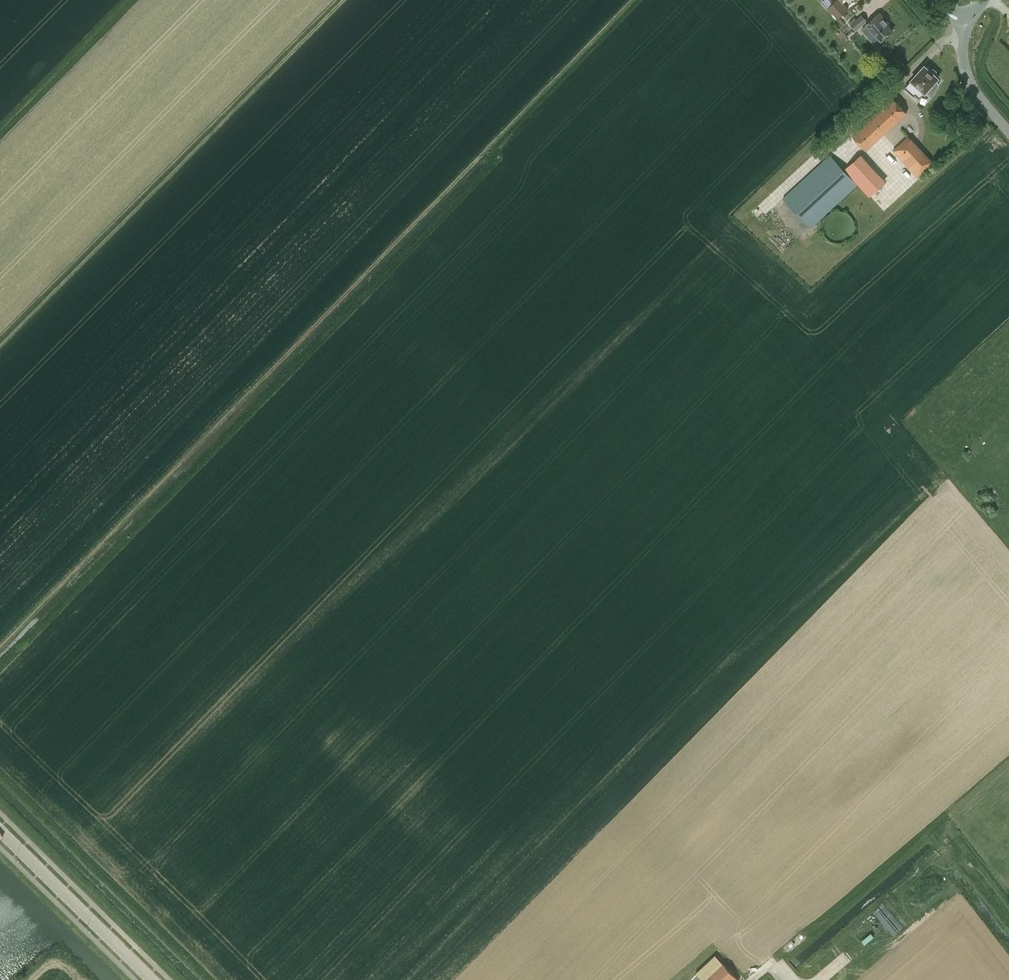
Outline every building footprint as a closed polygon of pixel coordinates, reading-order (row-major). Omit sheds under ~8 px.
[(841,0),(838,0),(829,8),(838,18),(849,9),(841,0)] [(884,19),(885,18),(880,12),(866,25),(881,41),(893,30),(884,19)] [(851,25),(856,30),(867,20),(862,15),(851,25)] [(938,78),(924,66),(904,88),(914,96),(915,95),(919,99),(925,93),(926,92),(933,95),(938,85),(939,83),(936,81),(938,78)] [(893,97),(852,134),(866,150),(907,113),(893,97)] [(966,130),(962,126),(956,130),(960,134),(966,130)] [(917,177),(932,161),(908,136),(893,150),(917,177)] [(830,154),(783,198),(810,227),(858,185),(869,196),(886,181),(861,155),(844,170),(830,154)] [(995,504),(980,489),(972,497),(987,512),(995,504)] [(736,977),(723,963),(705,979),(739,979),(736,977)]
